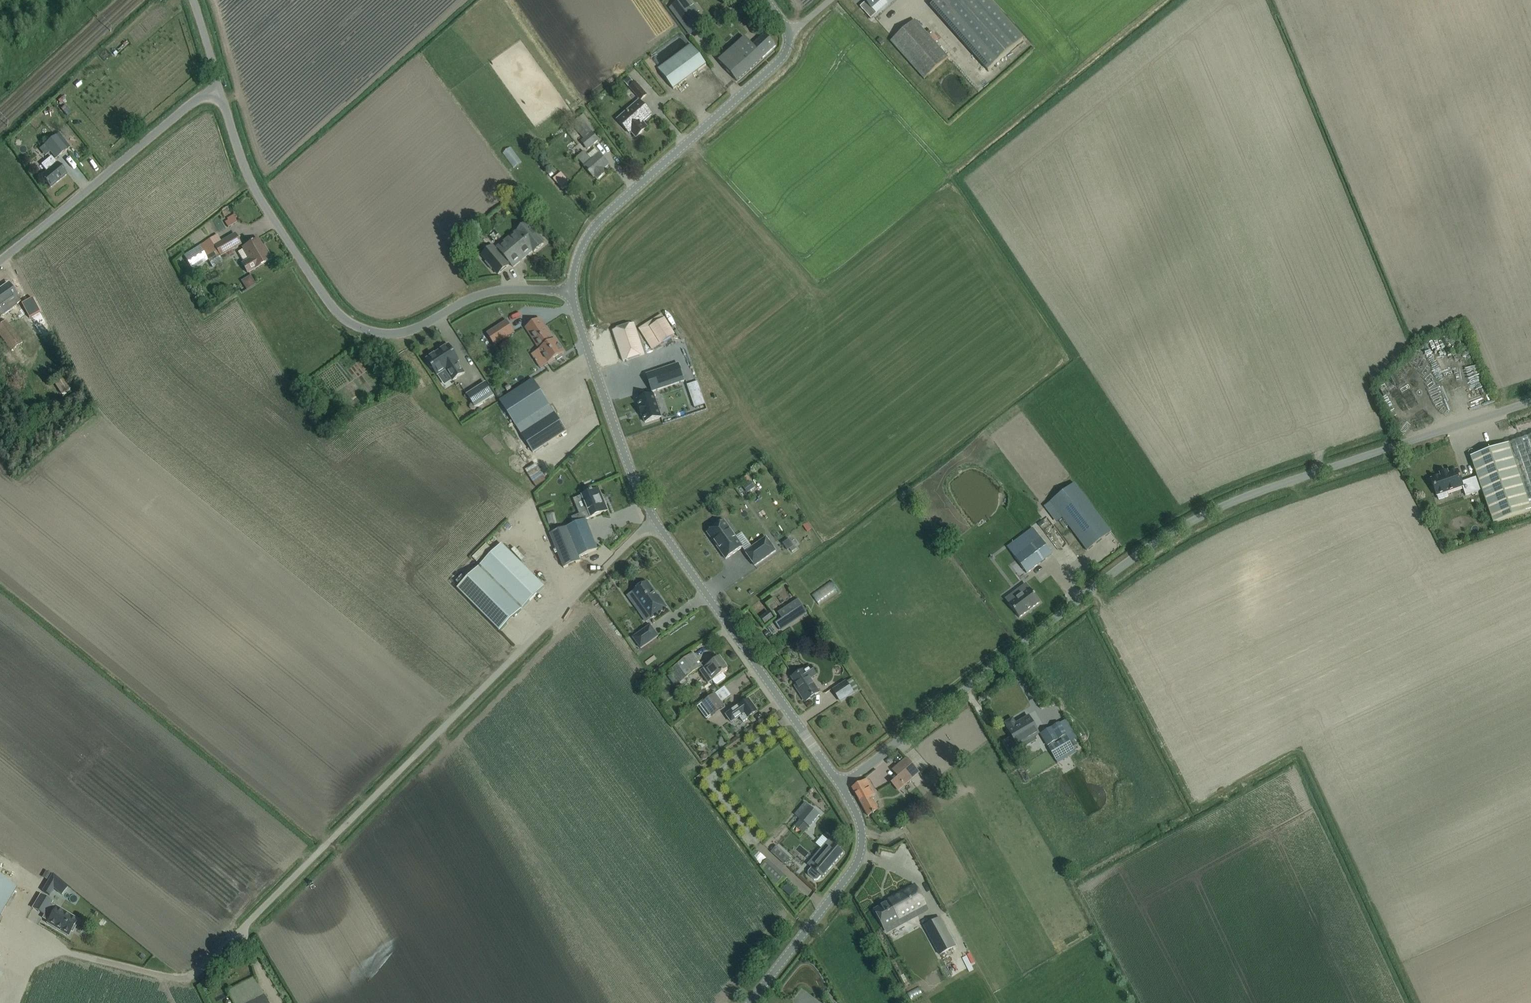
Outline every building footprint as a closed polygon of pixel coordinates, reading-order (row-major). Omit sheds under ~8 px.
[(688,0),(681,0),(670,7),(690,36),(705,25),(688,0)] [(865,2),(860,7),(870,19),(877,13),(872,8),(881,0),(863,0),(865,2)] [(930,7),(988,71),(1024,38),(989,0),(937,0),(930,7)] [(923,79),(948,57),(915,19),(890,41),(923,79)] [(765,34),(758,41),(752,46),(745,38),(719,62),(737,81),(775,46),(765,34)] [(706,65),(700,57),(691,44),(658,69),(667,81),(673,89),(706,65)] [(628,78),(624,81),(627,84),(629,88),(630,87),(634,84),(628,78)] [(634,84),(630,87),(641,100),(646,96),(635,83),(634,84)] [(641,103),(619,122),(630,134),(631,132),(636,138),(642,132),(637,127),(640,124),(641,125),(642,124),(642,123),(651,114),(641,103)] [(582,140),(581,141),(587,149),(598,140),(583,122),(580,118),(572,124),(583,139),(582,140)] [(67,149),(61,141),(56,136),(45,145),(56,158),(67,149)] [(595,177),(597,180),(604,174),(602,171),(609,165),(595,149),(588,155),(584,151),(576,158),(584,166),(584,167),(594,178),(595,177)] [(66,174),(60,167),(51,156),(41,165),(47,172),(42,176),(50,187),(66,174)] [(561,172),(553,179),(562,190),(570,183),(561,172)] [(537,236),(529,227),(526,223),(517,231),(497,248),(496,249),(493,245),(482,255),(498,274),(510,264),(513,267),(533,250),(534,252),(543,244),(537,236)] [(199,246),(183,255),(188,262),(192,269),(208,260),(209,263),(232,249),(241,244),(234,234),(226,239),(221,241),(217,234),(199,245),(199,246)] [(243,249),(238,252),(244,262),(241,264),(247,273),(263,263),(272,258),(267,250),(265,251),(262,245),(258,239),(249,244),(242,248),(243,249)] [(249,275),(252,284),(261,281),(258,272),(249,275)] [(14,291),(8,283),(0,289),(0,315),(8,310),(4,304),(12,299),(16,305),(21,301),(17,296),(17,295),(14,291)] [(27,318),(35,315),(29,300),(21,303),(27,318)] [(675,335),(661,314),(639,329),(652,350),(675,335)] [(526,327),(531,336),(540,349),(539,350),(548,363),(564,353),(555,339),(553,341),(539,319),(526,327)] [(22,342),(6,321),(0,325),(0,335),(12,350),(22,342)] [(495,346),(514,334),(507,322),(488,334),(495,346)] [(644,354),(634,323),(613,330),(623,361),(644,354)] [(564,348),(570,343),(564,337),(558,341),(564,348)] [(449,345),(427,359),(428,360),(427,363),(430,368),(433,368),(437,375),(446,370),(453,380),(465,373),(458,362),(459,361),(449,345)] [(678,364),(646,375),(652,392),(684,381),(678,364)] [(65,377),(55,384),(61,394),(72,387),(65,377)] [(533,379),(525,385),(499,401),(516,426),(549,404),(533,379)] [(494,395),(485,382),(467,395),(475,408),(494,395)] [(707,382),(692,392),(703,408),(718,398),(707,382)] [(1410,384),(1404,388),(1410,396),(1415,393),(1410,384)] [(553,392),(558,400),(568,394),(563,386),(553,392)] [(653,394),(637,400),(640,407),(639,407),(641,416),(642,415),(645,423),(661,417),(653,394)] [(1416,407),(1421,405),(1417,395),(1412,397),(1416,407)] [(679,403),(689,419),(698,413),(688,397),(679,403)] [(555,413),(546,418),(521,435),(533,453),(566,431),(555,413)] [(576,427),(589,418),(586,414),(573,422),(576,427)] [(659,427),(663,437),(679,430),(674,420),(659,427)] [(1470,457),(1477,477),(1481,490),(1493,523),(1530,510),(1527,501),(1530,500),(1530,436),(1470,457)] [(1481,490),(1477,477),(1461,482),(1457,470),(1447,473),(1447,471),(1439,474),(1440,476),(1430,479),(1436,496),(1437,496),(1438,500),(1448,496),(1447,492),(1462,487),(1465,495),(1481,490)] [(750,480),(758,476),(755,471),(747,476),(750,480)] [(1111,532),(1105,524),(1073,484),(1050,502),(1087,550),(1111,532)] [(588,510),(572,517),(575,524),(585,520),(591,517),(608,511),(605,505),(603,505),(597,489),(592,491),(592,490),(585,493),(589,502),(585,504),(587,508),(588,510)] [(585,520),(575,524),(550,534),(564,568),(581,561),(579,557),(597,549),(585,520)] [(743,547),(724,521),(707,533),(726,559),(743,547)] [(513,522),(510,525),(515,533),(519,531),(513,522)] [(1052,554),(1032,527),(1006,547),(1026,573),(1052,554)] [(539,531),(534,533),(540,547),(545,545),(539,531)] [(766,537),(745,552),(754,566),(776,551),(766,537)] [(789,539),(783,544),(787,550),(793,545),(789,539)] [(480,566),(457,589),(500,632),(500,631),(523,609),(544,587),(502,545),(480,566)] [(650,619),(667,608),(658,595),(657,596),(647,581),(631,592),(638,602),(636,604),(641,611),(643,609),(650,619)] [(1009,604),(1008,604),(1009,604),(1019,618),(1040,602),(1029,588),(1029,589),(1025,584),(1020,588),(1023,593),(1009,604)] [(779,630),(807,613),(798,599),(781,610),(785,617),(775,624),(779,630)] [(768,612),(760,619),(765,624),(773,618),(768,612)] [(651,625),(633,637),(641,649),(659,636),(651,625)] [(692,653),(670,669),(673,673),(668,676),(675,686),(701,666),(692,653)] [(700,671),(708,683),(712,681),(722,674),(728,670),(719,657),(711,663),(709,665),(703,669),(700,671)] [(818,693),(809,678),(816,674),(811,665),(792,678),(800,690),(798,691),(805,701),(818,693)] [(715,685),(725,678),(722,674),(712,681),(715,685)] [(846,682),(841,685),(833,690),(840,701),(853,693),(846,682)] [(715,693),(697,707),(706,719),(724,706),(715,693)] [(734,709),(726,715),(731,722),(744,713),(748,718),(757,712),(749,700),(739,706),(734,710),(734,709)] [(1012,737),(1005,741),(1012,753),(1036,739),(1034,736),(1038,733),(1029,716),(1015,724),(1012,719),(1005,723),(1008,728),(1007,729),(1012,737)] [(1059,722),(1040,734),(1047,746),(1067,735),(1059,722)] [(1067,737),(1049,748),(1056,760),(1074,749),(1067,737)] [(918,771),(913,766),(906,758),(893,770),(898,776),(891,783),(897,789),(918,771)] [(875,794),(872,788),(866,780),(852,788),(868,816),(878,810),(870,797),(875,794)] [(819,815),(809,806),(799,818),(809,827),(819,815)] [(809,866),(811,868),(808,872),(808,875),(814,880),(817,880),(821,875),(822,877),(843,853),(830,842),(824,849),(809,866)] [(789,859),(775,847),(771,852),(785,865),(789,859)] [(53,875),(43,892),(49,896),(54,888),(61,894),(67,887),(53,875)] [(17,888),(0,877),(0,917),(17,888)] [(925,905),(914,885),(888,899),(890,901),(874,910),(883,927),(925,905)] [(51,916),(47,923),(68,936),(71,931),(72,932),(76,925),(75,924),(78,920),(56,907),(51,904),(52,902),(40,895),(32,908),(44,915),(46,913),(51,916)] [(940,917),(923,926),(939,955),(956,946),(940,917)] [(259,986),(254,977),(227,991),(233,1002),(267,1002),(259,986)] [(941,995),(954,987),(951,983),(938,990),(941,995)]
